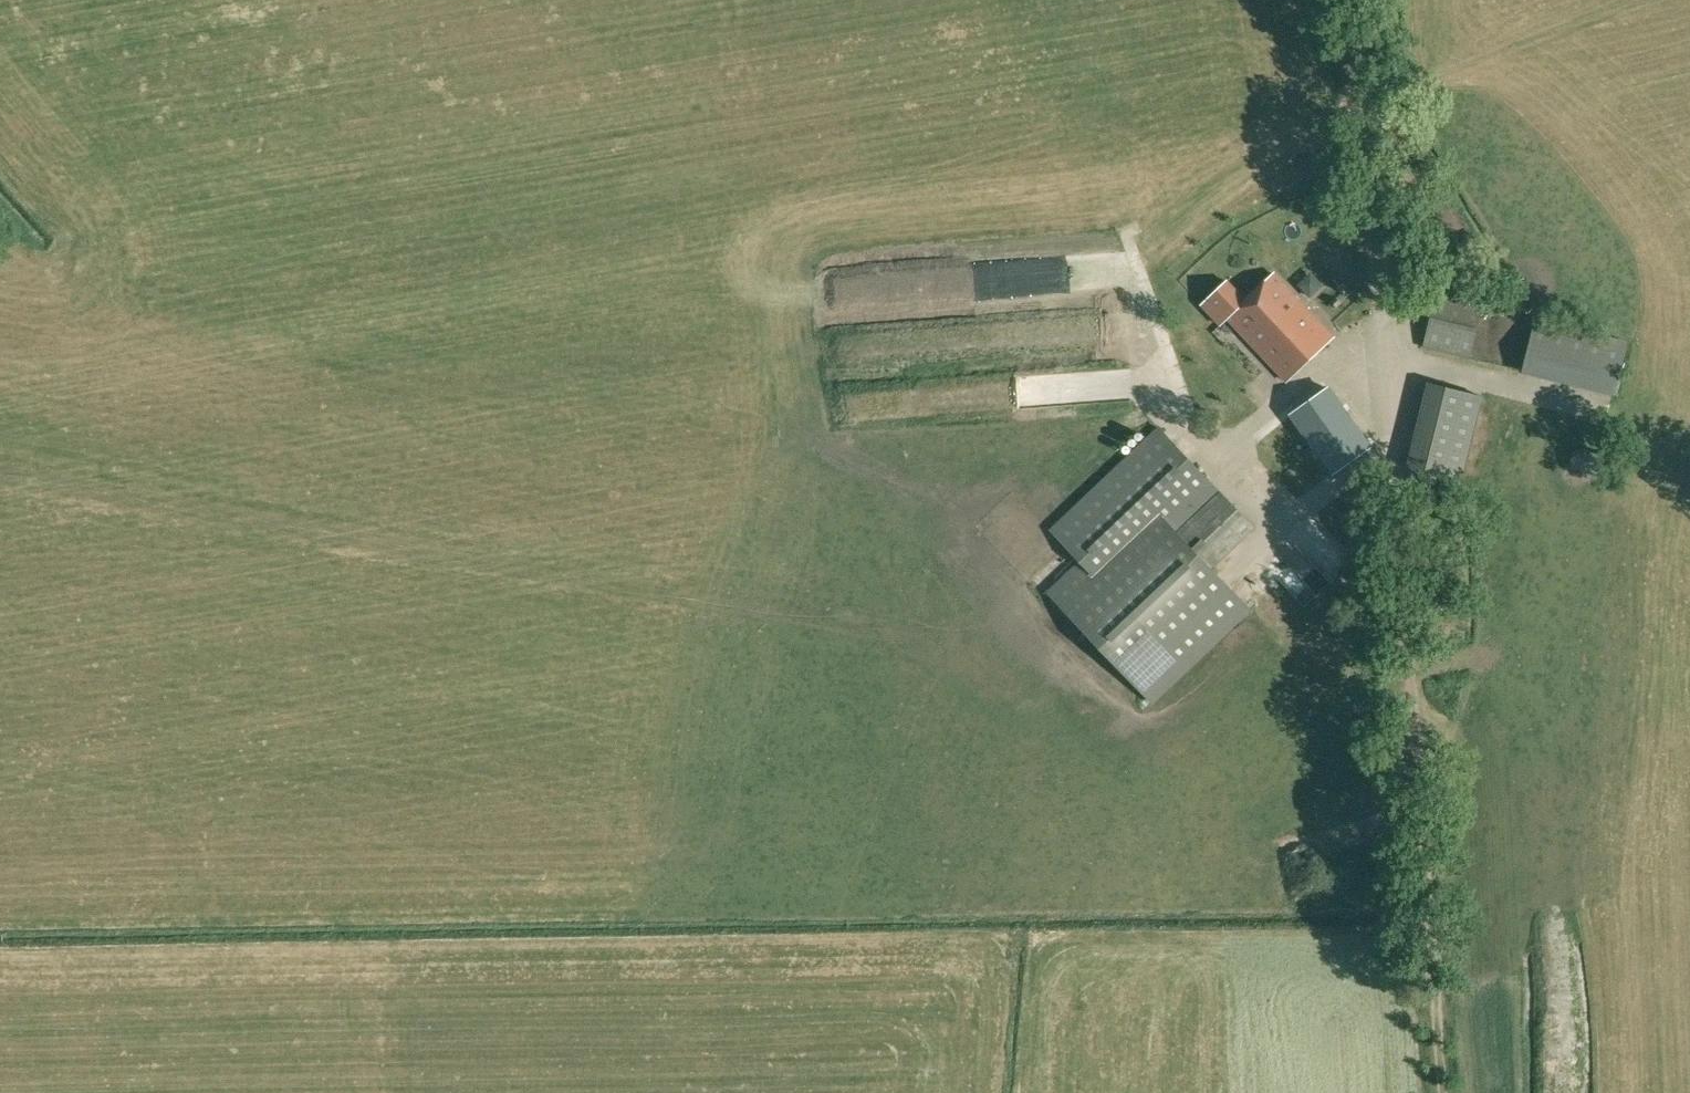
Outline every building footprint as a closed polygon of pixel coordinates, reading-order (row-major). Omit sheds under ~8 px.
[(1226,281),(1202,305),(1221,326),(1229,319),(1234,325),(1288,382),(1334,337),(1273,273),(1244,301),(1226,281)] [(1483,303),(1438,292),(1424,346),(1469,357),(1483,303)] [(1627,341),(1536,319),(1523,370),(1614,393),(1627,341)] [(1460,482),(1481,396),(1430,383),(1409,469),(1460,482)] [(1342,406),(1328,388),(1291,414),(1304,433),(1333,472),(1370,446),(1342,406)] [(1081,562),(1049,592),(1152,701),(1250,609),(1211,568),(1254,527),(1218,489),(1158,427),(1050,529),(1081,562)] [(1582,455),(1577,470),(1605,480),(1610,464),(1582,455)]
